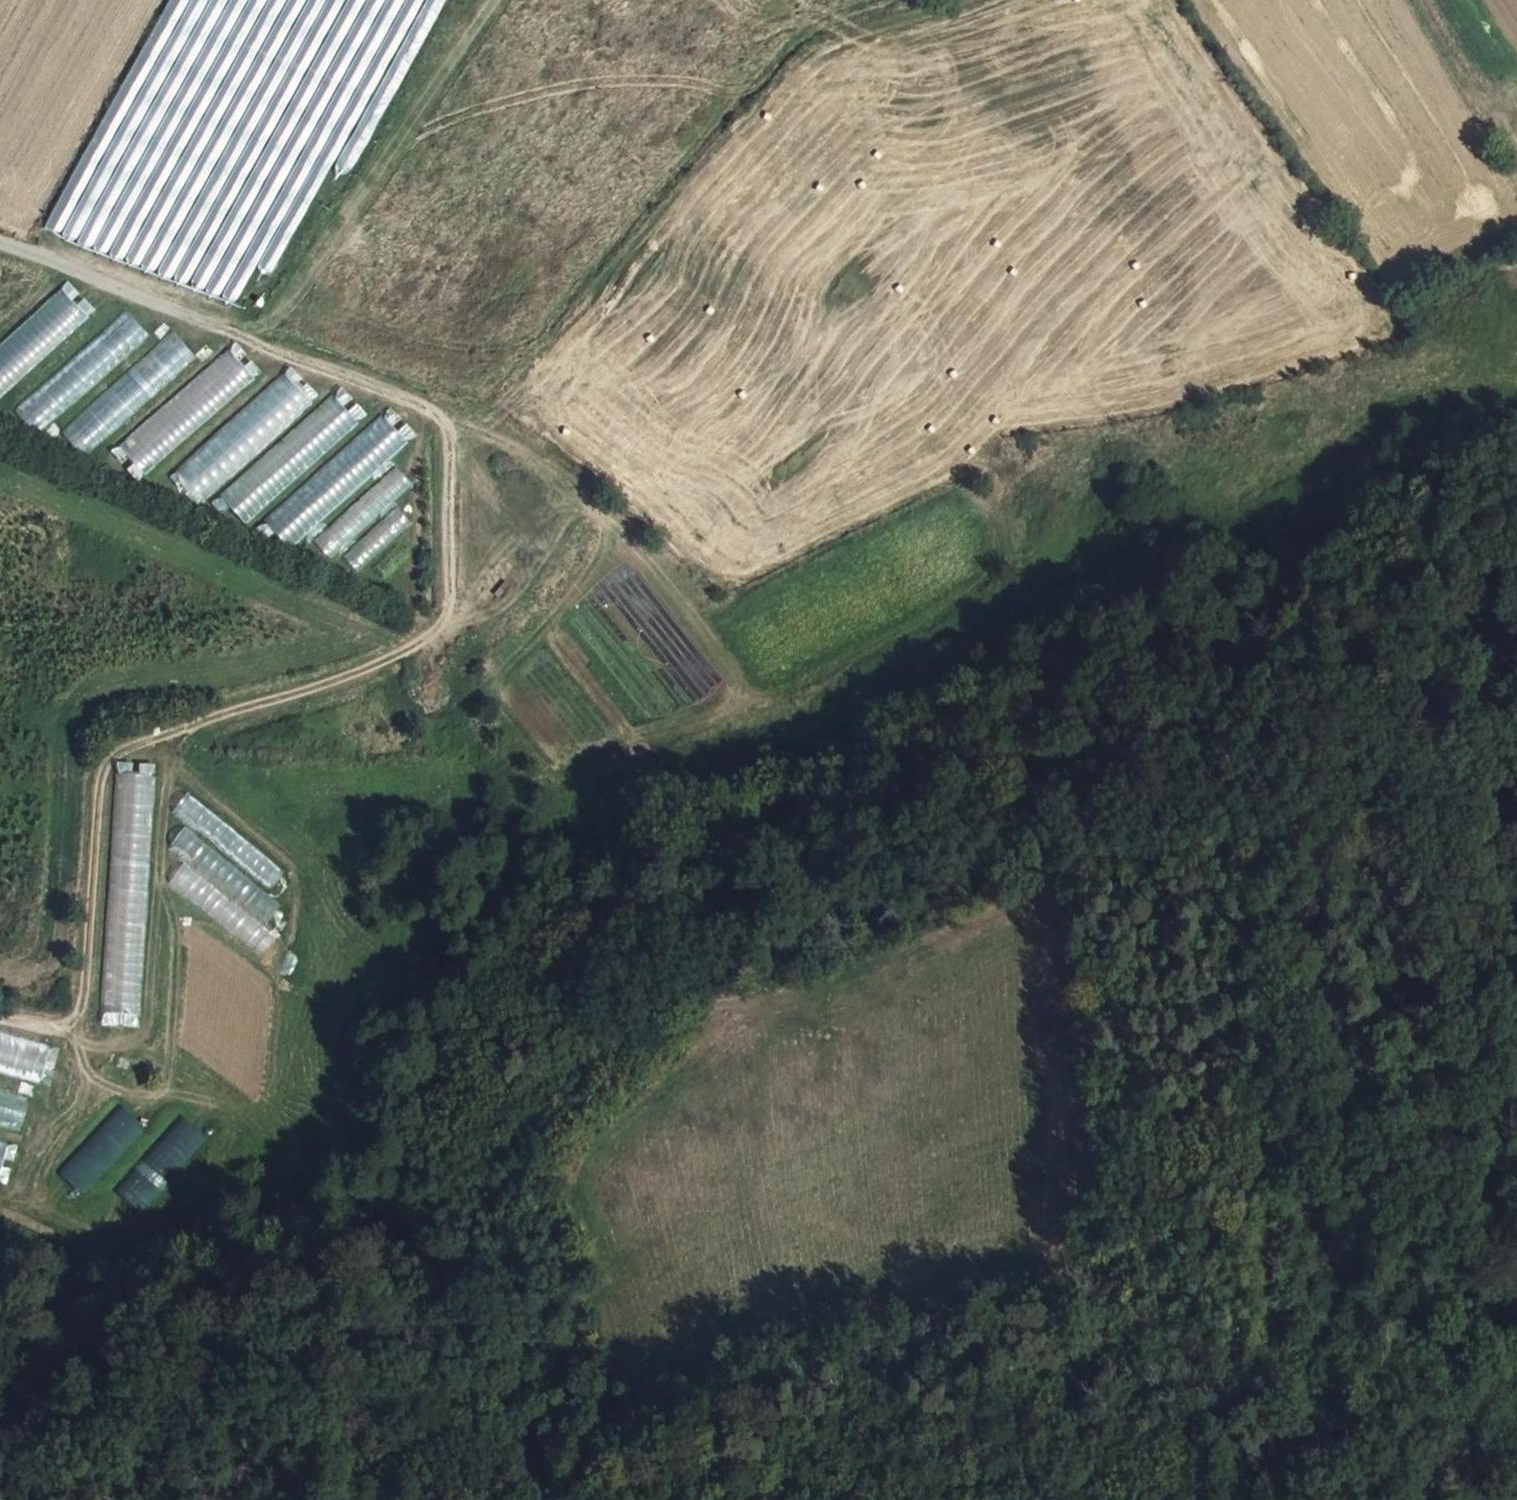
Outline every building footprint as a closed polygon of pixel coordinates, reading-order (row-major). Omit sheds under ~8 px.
[(0,290),(0,411),(415,601),(423,418),(248,347),(448,0),(156,0),(0,290)] [(7,1193),(148,1209),(257,1096),(296,865),(179,772),(117,769),(95,1052),(0,1027),(0,1190),(7,1193)]
